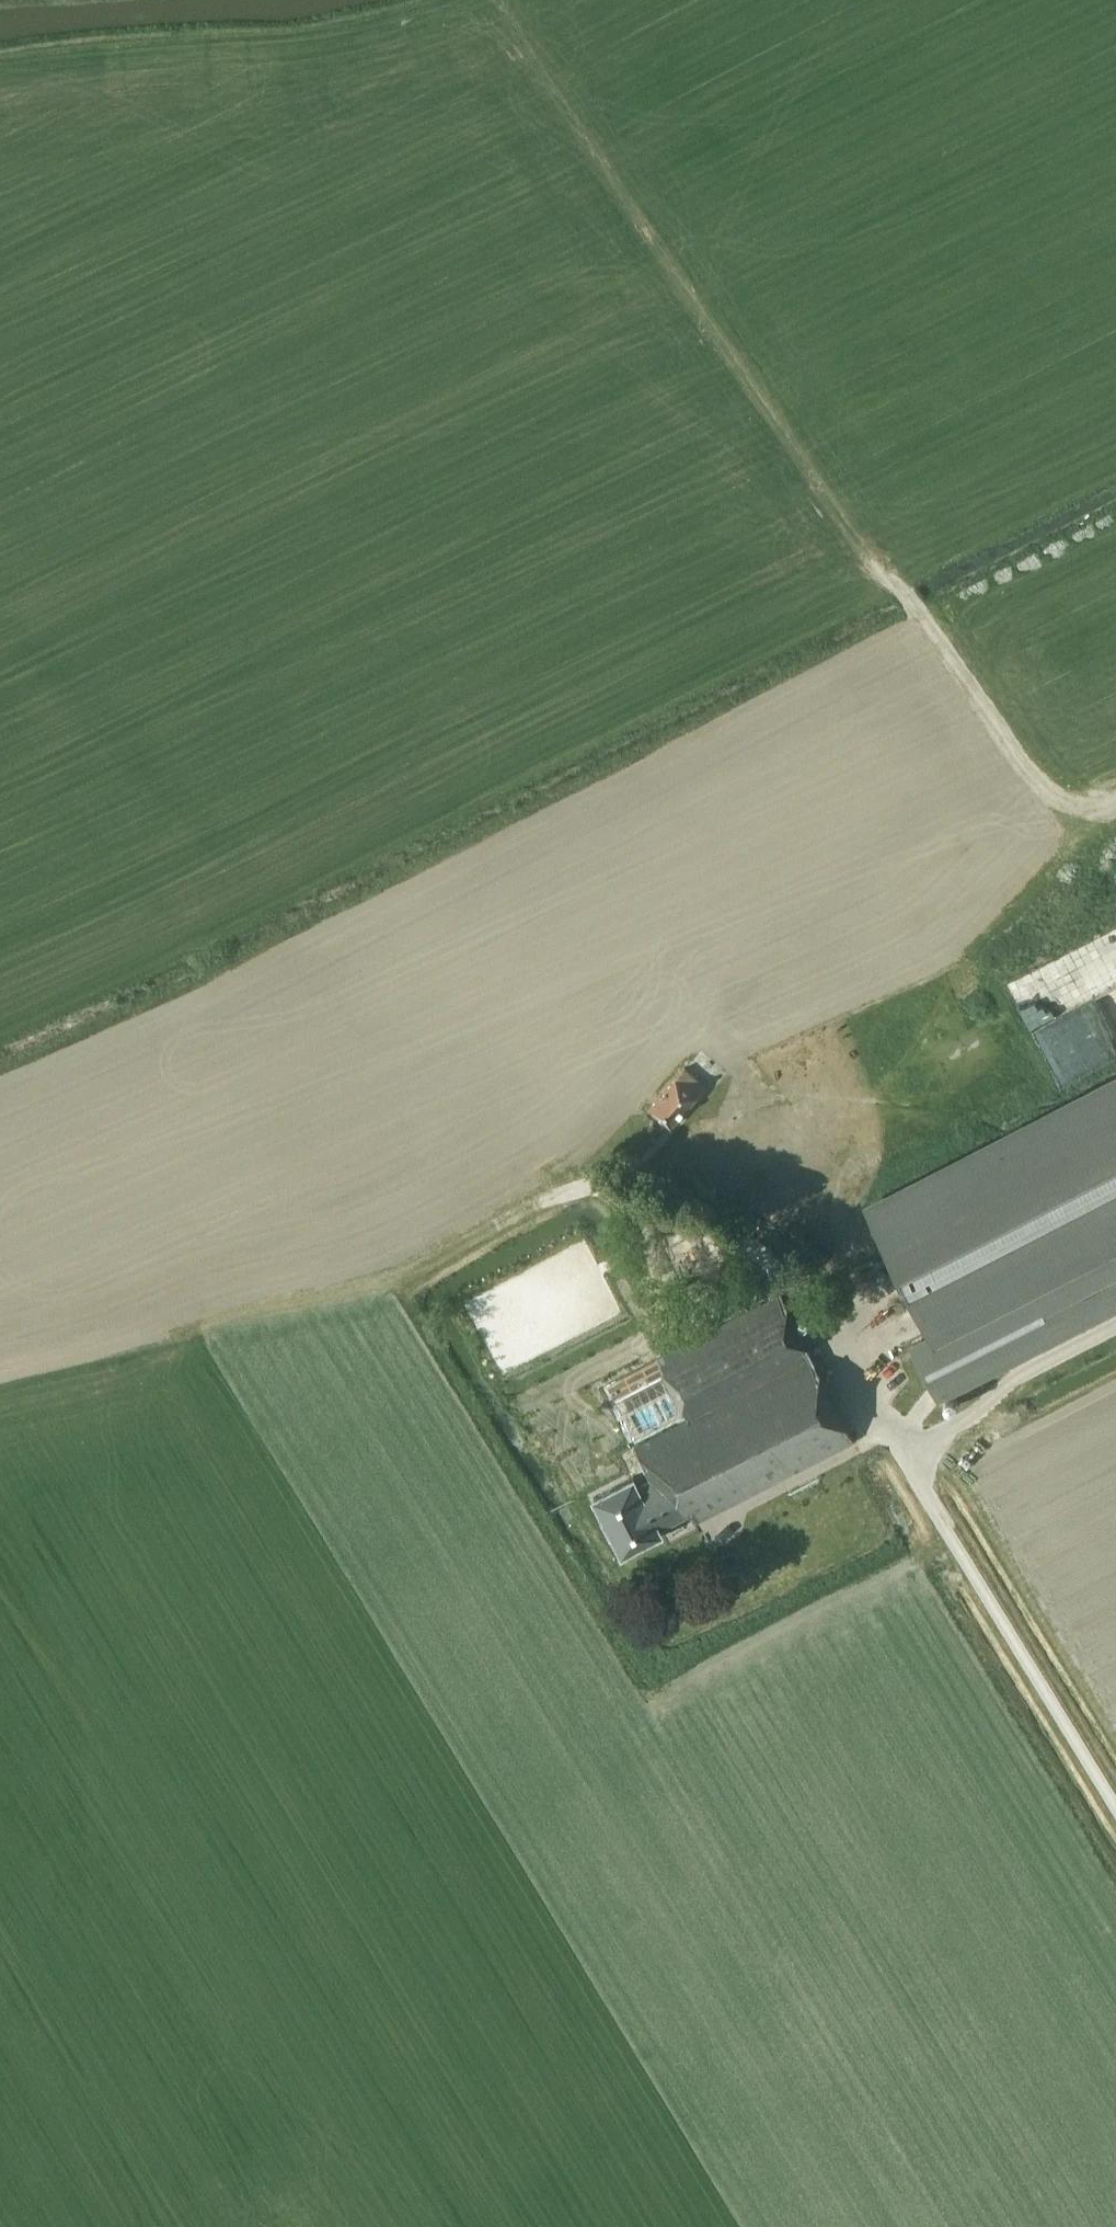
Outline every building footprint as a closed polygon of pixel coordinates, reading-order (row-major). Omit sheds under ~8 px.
[(1079,1008),(1035,1030),(1063,1086),(1107,1064),(1079,1008)] [(706,1085),(684,1066),(650,1106),(671,1125),(706,1085)] [(939,1396),(941,1395),(942,1396),(943,1395),(944,1398),(943,1401),(945,1405),(948,1407),(952,1407),(955,1404),(956,1400),(954,1396),(950,1395),(949,1392),(950,1392),(949,1391),(1115,1306),(1115,1081),(868,1208),(932,1334),(912,1343),(939,1396)] [(748,1296),(730,1263),(703,1277),(720,1310),(748,1296)] [(854,1440),(781,1293),(657,1358),(688,1419),(635,1446),(651,1478),(639,1485),(634,1475),(593,1496),(622,1552),(663,1532),(660,1526),(689,1511),(694,1522),(854,1440)]
